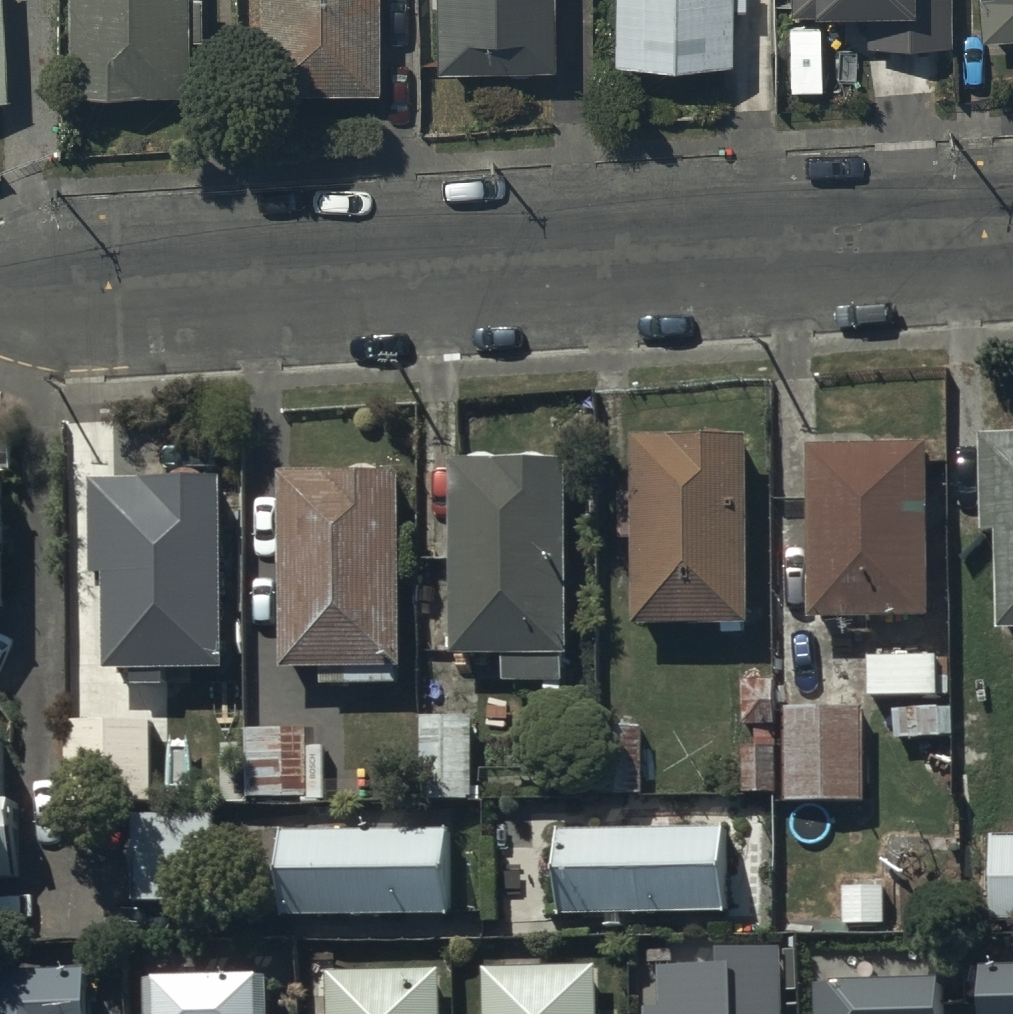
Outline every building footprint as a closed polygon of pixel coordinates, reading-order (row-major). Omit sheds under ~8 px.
[(5,0),(0,0),(0,102),(12,101),(5,0)] [(75,87),(185,87),(184,0),(75,0),(75,87)] [(263,94),(380,93),(380,0),(262,0),(263,94)] [(553,68),(554,0),(441,0),(441,68),(553,68)] [(733,0),(618,0),(618,64),(732,65),(733,0)] [(796,13),(870,13),(870,43),(950,43),(950,0),(796,0),(796,13)] [(983,32),(1012,30),(1012,0),(981,0),(983,32)] [(979,424),(980,532),(997,532),(999,630),(1012,630),(1012,424),(979,424)] [(744,426),(631,426),(631,481),(616,481),(616,529),(631,529),(631,616),(744,616),(744,426)] [(929,431),(813,432),(813,607),(930,607),(929,431)] [(566,642),(566,449),(451,449),(454,643),(504,643),(504,668),(559,668),(559,642),(566,642)] [(398,665),(399,462),(283,462),(282,669),(323,669),(323,678),(395,678),(395,665),(398,665)] [(223,657),(223,464),(89,464),(90,558),(107,558),(107,657),(135,657),(135,665),(158,665),(158,657),(223,657)] [(941,647),(872,647),(872,695),(942,694),(941,647)] [(479,707),(425,707),(425,790),(479,790),(479,707)] [(864,720),(783,719),(783,811),(864,811),(864,720)] [(644,723),(595,723),(594,792),(644,792),(644,723)] [(131,821),(131,913),(214,912),(214,820),(131,821)] [(729,925),(728,832),(558,834),(560,927),(729,925)] [(450,836),(287,834),(286,929),(449,931),(450,836)] [(994,851),(995,932),(1012,932),(1012,851),(994,851)] [(778,940),(724,941),(725,959),(660,960),(660,999),(643,999),(643,1013),(779,1013),(778,940)] [(147,956),(148,1013),(273,1013),(272,955),(147,956)] [(88,958),(0,959),(0,1013),(89,1013),(88,958)] [(985,976),(986,1013),(1012,1013),(1012,976),(985,976)] [(601,979),(483,981),(484,1013),(601,1013),(601,979)] [(443,982),(326,984),(326,1013),(443,1013),(443,982)] [(947,993),(819,993),(820,1013),(948,1013),(947,993)]
